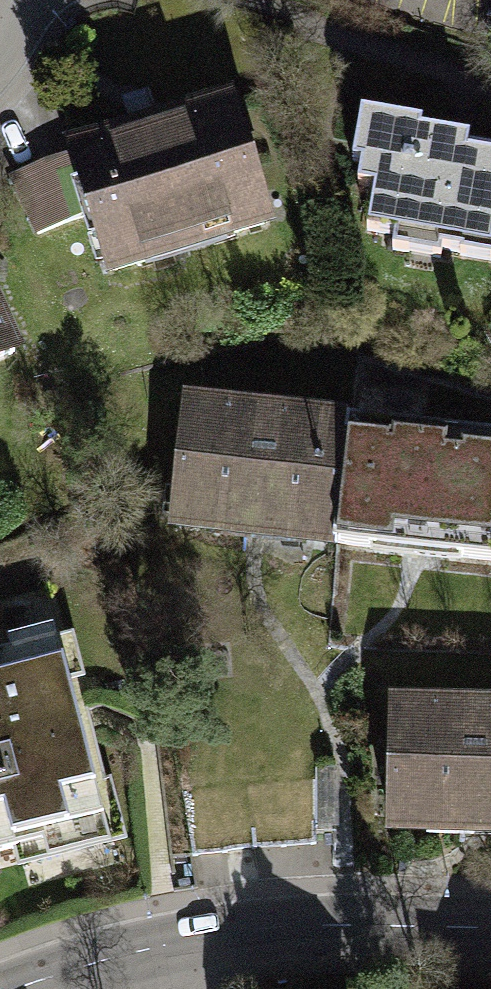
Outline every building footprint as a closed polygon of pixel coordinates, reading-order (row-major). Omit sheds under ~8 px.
[(264,221),(226,101),(186,114),(188,120),(158,130),(154,117),(128,125),(132,136),(114,142),(112,136),(70,149),(72,155),(90,213),(107,269),(264,221)] [(360,114),(352,163),(360,164),(357,186),(371,189),(365,229),(393,234),(391,248),(438,256),(439,250),(490,259),(490,149),(464,144),(466,137),(420,130),(421,124),(360,114)] [(90,213),(72,155),(9,178),(37,234),(90,213)] [(0,326),(0,357),(12,352),(0,326)] [(228,401),(182,397),(170,525),(334,540),(346,415),(302,411),(301,417),(227,410),(228,401)] [(346,415),(334,540),(490,555),(490,432),(466,430),(466,435),(391,428),(392,420),(346,415)] [(0,650),(0,850),(105,821),(54,636),(0,650)] [(391,700),(391,826),(490,826),(490,709),(437,709),(437,700),(391,700)]
